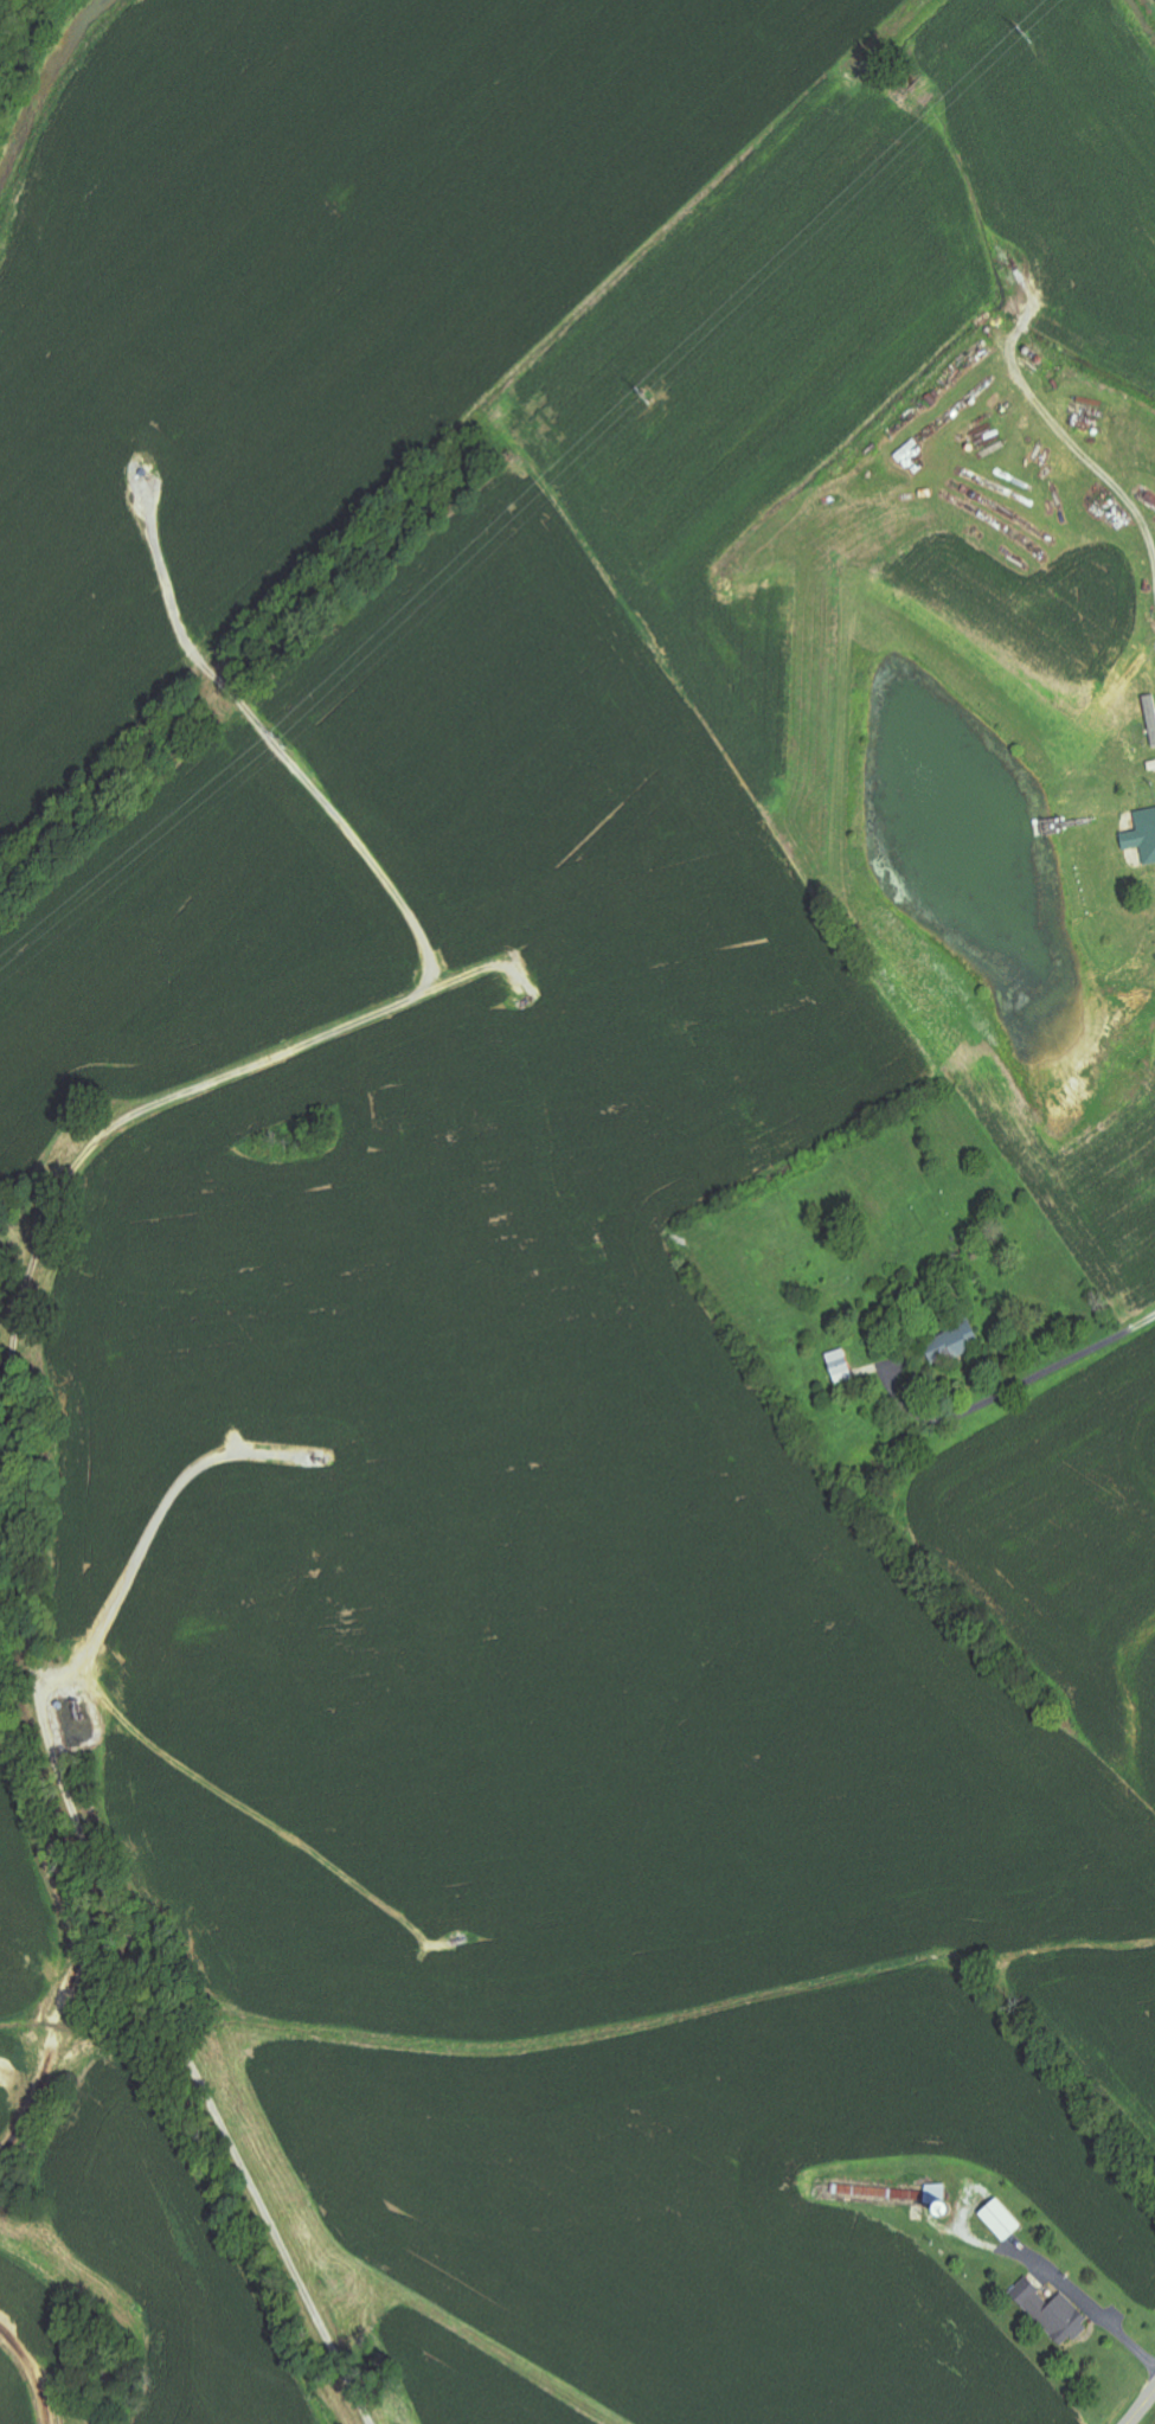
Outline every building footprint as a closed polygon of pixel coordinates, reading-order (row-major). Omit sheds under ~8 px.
[(1136,812),(1140,832),(1123,834),(1125,850),(1144,847),(1147,866),(1154,864),(1154,809),(1136,812)] [(931,1339),(939,1365),(982,1351),(974,1325),(931,1339)] [(838,1387),(856,1380),(845,1349),(827,1356),(838,1387)] [(949,2185),(927,2185),(927,2204),(940,2204),(940,2212),(950,2212),(949,2185)] [(1025,2225),(999,2198),(981,2215),(1007,2243),(1025,2225)] [(1064,2292),(1053,2303),(1028,2277),(1012,2293),(1066,2348),(1093,2322),(1064,2292)]
